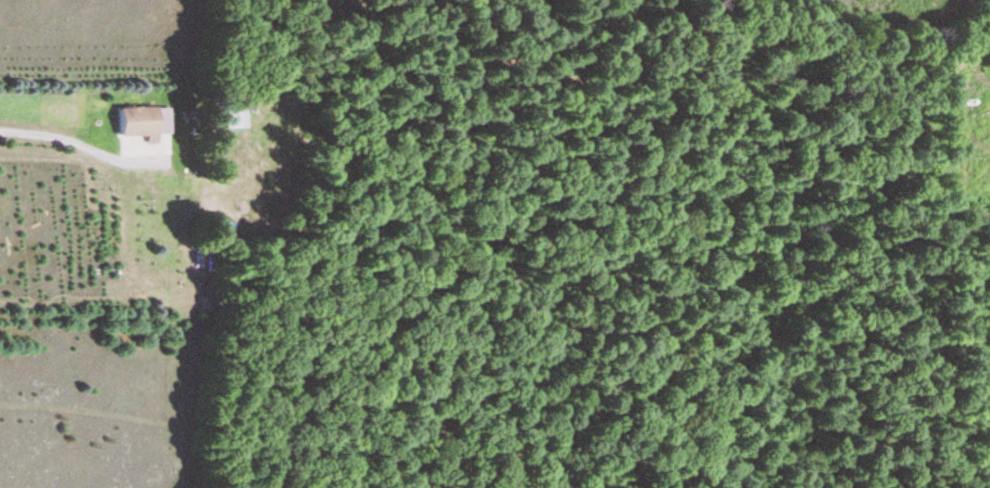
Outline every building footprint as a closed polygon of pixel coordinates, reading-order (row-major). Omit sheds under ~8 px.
[(171,133),(170,108),(114,109),(115,138),(143,137),(143,145),(154,145),(154,133),(171,133)]
